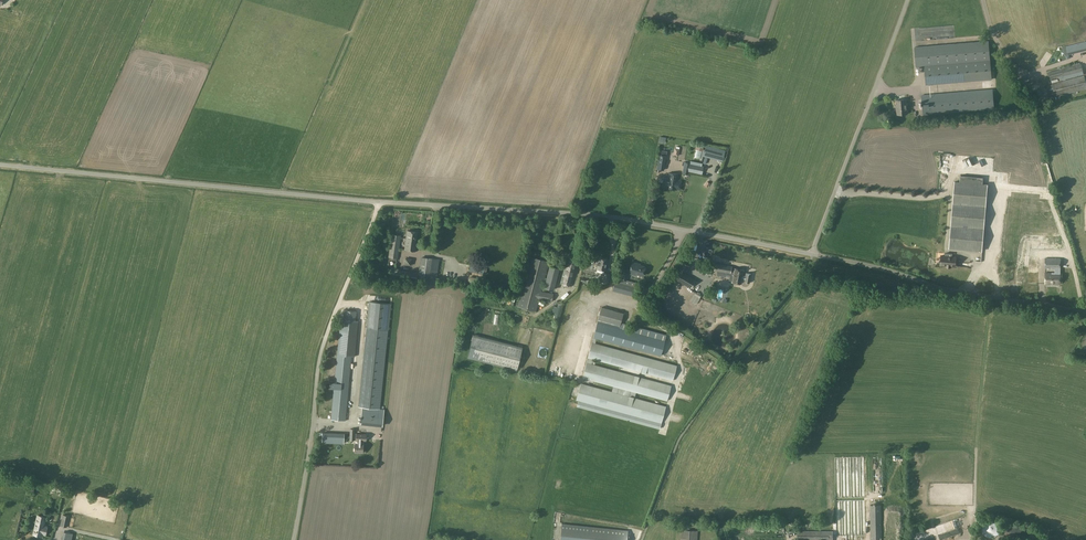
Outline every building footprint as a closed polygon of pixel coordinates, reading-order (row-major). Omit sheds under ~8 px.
[(939,26),(915,27),(915,40),(937,39),(937,38),(953,37),(953,25),(939,26)] [(992,79),(989,40),(915,46),(917,67),(925,66),(926,85),(992,79)] [(1067,46),(1069,54),(1085,50),(1085,42),(1067,46)] [(1079,72),(1083,71),(1081,64),(1062,69),(1063,76),(1079,72)] [(1063,76),(1062,69),(1049,73),(1050,79),(1059,77),(1063,76)] [(1063,76),(1059,77),(1060,80),(1084,74),(1083,71),(1079,72),(1063,76)] [(1085,89),(1085,83),(1084,75),(1051,84),(1055,97),(1085,89)] [(990,89),(921,95),(923,115),(994,109),(993,89),(990,89)] [(897,115),(907,114),(906,99),(896,100),(897,115)] [(727,149),(706,145),(705,151),(713,153),(712,155),(723,157),(724,155),(725,155),(727,149)] [(659,154),(657,169),(658,170),(663,170),(666,155),(659,154)] [(690,163),(684,162),(682,174),(688,175),(688,171),(690,164),(690,163)] [(690,164),(688,171),(701,174),(703,166),(690,164)] [(680,190),(681,181),(677,180),(677,177),(676,177),(676,173),(669,172),(668,176),(668,179),(663,178),(662,187),(667,188),(675,190),(676,189),(680,190)] [(955,182),(949,248),(982,251),(988,185),(955,182)] [(406,239),(405,250),(415,251),(417,241),(416,241),(417,232),(408,231),(407,239),(406,239)] [(389,257),(398,258),(401,235),(392,234),(389,257)] [(1025,257),(1025,253),(1003,251),(1003,255),(1006,256),(1005,259),(1003,259),(1002,263),(1024,265),(1024,259),(1011,258),(1011,256),(1025,257)] [(1039,267),(1040,252),(1031,252),(1031,267),(1039,267)] [(946,267),(950,267),(950,266),(955,266),(956,257),(949,256),(949,254),(945,253),(945,256),(941,256),(941,259),(940,260),(942,261),(942,265),(946,266),(946,267)] [(549,262),(530,257),(517,307),(536,312),(539,300),(552,302),(553,294),(541,291),(549,262)] [(569,257),(567,264),(565,264),(560,283),(571,286),(576,266),(575,266),(577,259),(569,257)] [(439,260),(422,258),(418,281),(436,283),(439,260)] [(597,268),(605,270),(608,260),(599,258),(598,260),(595,259),(592,270),(596,271),(597,268)] [(1045,284),(1060,284),(1060,259),(1046,259),(1046,268),(1052,268),(1052,269),(1055,269),(1055,273),(1045,273),(1045,284)] [(623,271),(620,279),(626,280),(628,273),(636,276),(636,274),(642,275),(645,266),(640,265),(640,264),(632,262),(630,270),(627,269),(626,272),(623,271)] [(684,263),(682,262),(673,278),(690,288),(694,282),(684,275),(684,274),(687,269),(682,266),(684,263)] [(727,273),(726,275),(730,276),(729,280),(731,281),(731,282),(742,284),(743,279),(744,279),(744,282),(749,283),(751,274),(746,273),(745,275),(743,275),(744,270),(734,268),(733,273),(730,273),(732,266),(716,263),(714,270),(727,273)] [(405,271),(403,280),(417,282),(417,278),(418,273),(405,271)] [(604,272),(601,281),(608,283),(610,274),(604,272)] [(637,287),(620,283),(615,281),(613,291),(634,297),(637,287)] [(586,303),(579,301),(575,316),(582,318),(586,303)] [(369,302),(365,342),(387,344),(391,304),(369,302)] [(561,306),(558,305),(557,308),(554,307),(553,312),(556,313),(555,318),(558,319),(561,306)] [(615,311),(602,307),(597,322),(611,326),(615,311)] [(341,319),(337,355),(351,356),(355,357),(358,321),(341,319)] [(597,322),(593,337),(661,356),(665,340),(619,328),(611,326),(597,322)] [(667,335),(621,322),(619,328),(665,340),(665,341),(667,335)] [(511,356),(513,346),(468,335),(466,344),(511,356)] [(596,339),(593,338),(588,358),(593,359),(619,366),(641,372),(673,381),(677,365),(595,343),(596,339)] [(383,426),(384,416),(384,409),(380,409),(387,344),(365,342),(358,407),(362,407),(360,424),(383,426)] [(337,355),(331,420),(346,421),(351,356),(337,355)] [(593,359),(588,358),(582,378),(588,380),(613,386),(614,387),(636,393),(667,401),(671,385),(640,377),(639,377),(618,371),(592,364),(593,359)] [(612,392),(581,383),(576,400),(579,401),(577,406),(660,429),(666,406),(635,398),(612,392)] [(322,442),(344,443),(344,434),(322,433),(322,442)] [(366,434),(354,434),(354,440),(357,440),(357,444),(355,444),(355,452),(363,452),(363,444),(363,441),(366,441),(366,434)] [(865,535),(863,456),(845,457),(846,461),(843,467),(844,474),(841,475),(840,477),(838,486),(838,489),(839,489),(837,495),(837,524),(842,524),(843,524),(842,529),(842,535),(838,535),(843,537),(843,539),(856,539),(856,535),(865,535)] [(871,539),(882,539),(881,505),(870,505),(871,539)] [(63,514),(60,526),(67,527),(70,516),(63,514)] [(46,536),(48,526),(44,525),(45,517),(38,515),(34,534),(41,536),(41,535),(46,536)] [(981,530),(982,532),(983,533),(984,534),(985,536),(987,536),(988,537),(990,537),(991,537),(993,537),(994,537),(996,536),(997,535),(998,534),(999,533),(1000,531),(1001,530),(1001,528),(1001,526),(1001,525),(1000,523),(999,522),(998,520),(997,519),(996,518),(994,518),(993,517),(991,517),(990,517),(988,517),(987,518),(985,519),(984,520),(983,521),(982,522),(981,524),(981,526),(981,527),(981,529),(981,530)] [(627,530),(562,523),(560,539),(626,539),(627,530)] [(680,539),(697,539),(698,531),(681,530),(680,539)] [(833,531),(797,531),(797,539),(833,539),(833,531)]
